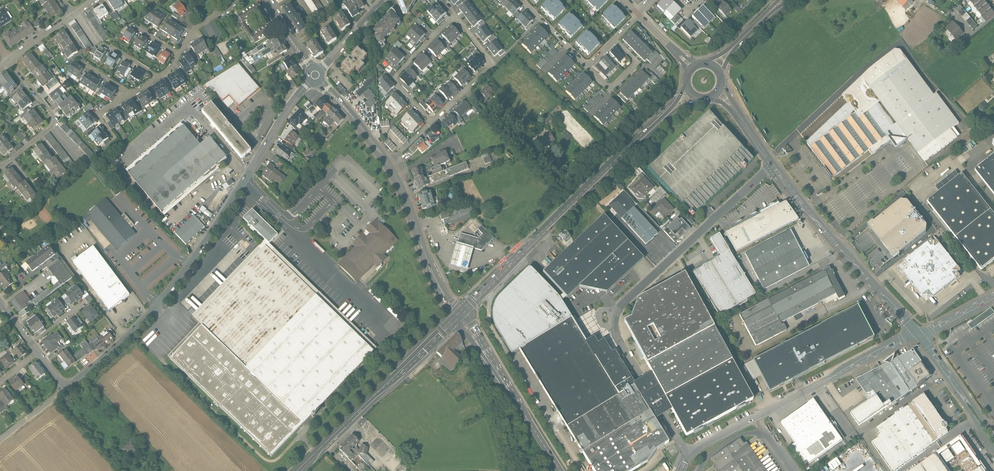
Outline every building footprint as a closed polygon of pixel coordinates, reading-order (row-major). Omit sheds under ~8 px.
[(43,5),(45,8),(47,7),(50,12),(48,12),(52,17),(61,11),(54,0),(51,0),(50,0),(43,5)] [(109,2),(115,11),(119,8),(123,5),(120,0),(111,0),(109,2)] [(311,0),(305,0),(317,19),(322,16),(320,13),(311,0)] [(318,0),(311,0),(320,13),(325,10),(318,0)] [(351,1),(357,11),(364,6),(360,0),(350,0),(351,1)] [(403,14),(407,13),(406,12),(408,10),(409,10),(412,5),(412,4),(414,2),(416,0),(397,0),(403,14)] [(414,2),(412,4),(412,5),(409,10),(408,10),(406,12),(407,13),(403,14),(400,15),(401,17),(407,31),(414,23),(416,21),(418,18),(422,13),(418,10),(423,4),(418,0),(416,0),(414,2)] [(504,6),(509,11),(516,3),(513,0),(511,0),(509,2),(504,6)] [(553,20),(565,9),(564,9),(561,6),(561,5),(556,0),(556,1),(555,0),(549,0),(541,8),(547,13),(548,14),(548,15),(553,20)] [(589,3),(588,3),(593,8),(597,11),(596,11),(597,12),(608,0),(586,0),(589,3)] [(658,5),(665,12),(666,10),(673,3),(670,0),(662,0),(658,5)] [(903,6),(902,6),(903,7),(904,7),(903,8),(905,10),(913,2),(911,0),(897,0),(903,6)] [(974,6),(978,11),(987,3),(984,0),(981,0),(974,6)] [(357,11),(351,1),(345,6),(344,6),(347,10),(352,18),(359,13),(357,11)] [(182,7),(180,3),(176,5),(177,6),(174,7),(180,17),(183,15),(186,14),(185,13),(186,13),(186,12),(182,7)] [(258,3),(238,16),(239,18),(242,23),(243,22),(262,10),(258,3)] [(464,6),(459,9),(467,18),(474,12),(467,3),(464,6)] [(516,3),(509,11),(513,15),(517,11),(520,7),(516,3)] [(673,3),(666,10),(673,17),(677,14),(680,10),(673,3)] [(731,10),(724,3),(717,9),(725,17),(731,10)] [(987,3),(978,11),(981,16),(990,8),(991,8),(987,3)] [(436,4),(427,12),(432,17),(441,9),(436,4)] [(108,14),(103,5),(94,11),(98,16),(100,19),(108,14)] [(298,17),(290,5),(282,11),(290,23),(292,22),(300,35),(307,29),(299,17),(298,17)] [(619,11),(613,5),(602,17),(606,20),(605,20),(610,25),(611,25),(614,28),(614,29),(625,18),(620,12),(618,11),(619,11)] [(697,12),(707,21),(712,16),(706,9),(703,6),(697,12)] [(706,9),(712,16),(714,14),(708,7),(706,9)] [(432,17),(432,18),(432,17),(437,22),(436,22),(437,22),(442,18),(446,14),(446,13),(446,14),(441,9),(441,8),(441,9),(432,17)] [(963,8),(958,12),(962,16),(966,12),(963,8)] [(981,16),(985,21),(993,13),(990,8),(981,16)] [(10,21),(5,14),(7,13),(4,9),(0,11),(0,27),(10,21)] [(391,9),(386,15),(388,16),(387,18),(386,17),(378,27),(378,28),(377,29),(376,29),(375,30),(376,42),(381,46),(385,42),(383,39),(385,37),(389,33),(388,33),(392,30),(396,26),(395,25),(399,22),(397,20),(398,19),(397,18),(395,12),(391,9)] [(156,12),(145,19),(153,24),(159,14),(156,12)] [(482,21),(474,12),(467,18),(474,27),(478,24),(482,21)] [(521,15),(517,19),(521,23),(529,16),(524,12),(521,15)] [(697,12),(692,17),(695,20),(702,26),(707,21),(697,12)] [(966,12),(962,16),(966,21),(970,17),(966,12)] [(159,14),(153,24),(158,28),(160,25),(164,18),(159,14)] [(342,14),(334,19),(342,31),(350,26),(342,14)] [(570,14),(558,25),(564,31),(564,30),(566,32),(565,32),(571,38),(582,26),(581,26),(578,23),(573,18),(570,15),(570,14)] [(677,14),(673,17),(670,20),(675,25),(681,18),(677,14)] [(529,16),(521,23),(526,28),(533,20),(529,16)] [(399,22),(395,25),(396,26),(392,30),(388,33),(389,33),(385,37),(383,39),(385,42),(391,48),(393,45),(395,43),(397,41),(407,31),(401,17),(397,18),(398,19),(397,20),(399,22)] [(970,17),(966,21),(970,26),(974,22),(970,17)] [(247,28),(243,22),(242,23),(239,18),(236,20),(241,27),(242,27),(244,30),(247,28)] [(683,20),(681,18),(675,25),(677,27),(683,20)] [(38,19),(33,22),(36,27),(36,28),(41,24),(38,19)] [(695,24),(699,29),(702,26),(695,20),(693,22),(695,24)] [(29,23),(28,24),(26,21),(21,24),(24,28),(18,32),(22,39),(34,32),(32,29),(33,29),(29,23)] [(174,24),(169,21),(168,23),(163,31),(168,34),(174,24)] [(693,27),(687,21),(681,28),(691,38),(697,31),(693,27)] [(963,32),(953,21),(945,27),(952,35),(949,38),(949,39),(951,42),(955,39),(958,36),(963,32)] [(174,24),(168,34),(172,37),(179,27),(174,24)] [(252,36),(251,37),(253,41),(255,43),(275,31),(270,24),(259,31),(252,36)] [(415,26),(406,36),(411,40),(420,30),(415,26)] [(456,31),(451,26),(447,30),(455,39),(460,34),(456,31)] [(127,27),(120,31),(121,33),(125,35),(128,29),(127,27)] [(179,27),(172,37),(177,40),(179,37),(184,30),(179,27)] [(329,27),(321,32),(329,44),(337,40),(329,27)] [(479,30),(476,33),(480,38),(487,32),(484,27),(479,30)] [(540,27),(536,31),(544,39),(548,36),(540,27)] [(130,29),(129,29),(128,29),(125,35),(123,37),(125,38),(124,41),(128,44),(135,33),(132,32),(133,31),(130,29)] [(252,36),(248,30),(245,31),(252,42),(253,41),(251,37),(252,36)] [(411,40),(416,44),(418,42),(419,41),(423,36),(425,35),(420,30),(411,40)] [(455,39),(447,30),(442,35),(445,39),(450,44),(455,39)] [(64,31),(55,38),(59,45),(60,44),(69,38),(64,31)] [(536,31),(532,34),(541,43),(544,39),(536,31)] [(587,32),(587,31),(576,43),(581,48),(583,49),(582,50),(588,55),(599,44),(599,43),(599,44),(595,40),(596,40),(591,35),(590,35),(587,32)] [(18,32),(12,36),(9,32),(3,36),(10,47),(22,39),(18,32)] [(487,32),(480,38),(483,42),(488,39),(491,36),(487,32)] [(630,32),(623,40),(626,43),(634,35),(630,32)] [(532,34),(529,37),(538,46),(541,43),(532,34)] [(368,35),(360,43),(364,47),(372,39),(368,35)] [(634,35),(626,43),(629,46),(637,38),(634,35)] [(964,43),(958,36),(955,39),(951,42),(955,46),(959,43),(960,46),(964,43)] [(136,44),(134,45),(138,48),(139,47),(141,49),(143,47),(146,42),(147,40),(144,38),(143,39),(140,37),(139,38),(136,44)] [(529,37),(526,41),(534,49),(538,46),(529,37)] [(69,38),(60,44),(64,51),(73,45),(69,38)] [(279,38),(276,40),(275,39),(272,40),(273,41),(272,42),(274,46),(273,46),(275,50),(283,45),(279,38)] [(637,38),(629,46),(632,49),(640,42),(637,38)] [(207,49),(201,39),(196,43),(202,52),(207,49)] [(450,44),(445,39),(443,41),(445,43),(449,47),(451,45),(450,44)] [(315,41),(307,46),(315,58),(323,53),(315,41)] [(445,49),(437,41),(433,45),(440,53),(445,49)] [(491,44),(487,47),(491,52),(499,46),(495,41),(491,44)] [(534,49),(526,41),(522,44),(530,53),(534,49)] [(640,42),(632,49),(635,52),(643,45),(640,42)] [(152,43),(146,52),(152,56),(153,55),(155,53),(158,49),(159,47),(156,45),(156,46),(152,43)] [(202,52),(196,43),(191,46),(194,51),(197,56),(202,52)] [(254,54),(265,48),(262,43),(251,50),(254,54)] [(449,47),(445,43),(443,45),(449,52),(451,50),(449,47)] [(64,51),(61,53),(65,60),(78,52),(73,45),(64,51)] [(274,50),(271,52),(274,56),(278,53),(280,56),(281,55),(287,51),(283,45),(275,50),(274,50)] [(440,53),(433,45),(429,49),(436,57),(440,53)] [(643,45),(635,52),(638,55),(646,48),(643,45)] [(93,48),(89,50),(90,53),(95,55),(98,50),(96,49),(95,46),(93,48)] [(499,46),(491,52),(495,56),(498,54),(502,50),(499,46)] [(102,49),(100,47),(98,50),(95,55),(94,57),(100,61),(106,52),(106,51),(107,50),(103,47),(102,49)] [(216,47),(211,50),(216,57),(221,55),(216,47)] [(271,47),(258,54),(261,58),(271,52),(274,50),(271,47)] [(624,58),(614,48),(610,53),(611,54),(616,59),(619,63),(624,58)] [(646,48),(638,55),(641,58),(649,51),(646,48)] [(357,49),(351,56),(352,57),(349,60),(348,59),(341,66),(346,70),(345,71),(349,75),(355,69),(359,72),(365,66),(361,63),(367,56),(363,52),(362,53),(357,49)] [(395,49),(386,59),(391,63),(399,53),(395,49)] [(482,57),(476,50),(472,54),(474,57),(474,56),(478,60),(482,57)] [(895,50),(869,70),(842,95),(844,97),(848,103),(806,142),(810,147),(832,176),(868,149),(872,154),(876,151),(890,140),(896,148),(908,139),(925,162),(957,137),(952,131),(950,133),(949,131),(959,123),(936,93),(934,95),(900,50),(895,50)] [(164,51),(158,61),(164,65),(170,55),(164,51)] [(649,51),(641,58),(645,62),(647,59),(649,57),(651,55),(652,54),(649,51)] [(109,59),(105,64),(112,69),(115,63),(119,58),(112,53),(109,59)] [(191,57),(189,54),(188,54),(188,53),(185,55),(186,56),(183,57),(185,59),(191,69),(196,66),(196,65),(191,57)] [(278,53),(274,56),(273,58),(266,62),(268,65),(283,57),(281,55),(280,56),(278,53)] [(391,63),(396,67),(398,65),(399,63),(403,59),(404,57),(399,53),(391,63)] [(31,54),(22,61),(27,67),(36,60),(31,54)] [(249,60),(246,54),(239,58),(246,67),(255,62),(252,58),(249,60)] [(431,63),(423,54),(418,59),(426,67),(431,63)] [(439,61),(433,55),(430,57),(432,58),(437,63),(439,61)] [(474,57),(473,58),(472,57),(468,61),(469,62),(467,63),(469,65),(469,66),(472,69),(473,69),(475,72),(479,67),(482,64),(478,60),(474,56),(474,57)] [(566,56),(562,59),(571,68),(574,64),(566,56)] [(610,72),(615,67),(610,62),(605,57),(600,62),(610,72)] [(296,65),(291,58),(284,63),(288,70),(296,65)] [(191,69),(185,59),(180,63),(184,69),(186,73),(187,73),(192,70),(191,69)] [(426,67),(418,59),(414,63),(422,71),(426,67)] [(562,59),(559,63),(567,71),(571,68),(562,59)] [(36,60),(27,67),(32,74),(41,67),(36,60)] [(619,66),(614,61),(613,60),(610,62),(615,67),(617,69),(619,66)] [(123,62),(120,67),(121,67),(118,72),(121,73),(120,75),(123,77),(124,75),(129,68),(130,65),(127,63),(126,64),(123,62)] [(605,77),(610,72),(600,62),(595,67),(601,72),(605,77)] [(78,66),(74,63),(68,72),(72,75),(78,66)] [(260,88),(239,63),(206,83),(228,108),(234,102),(239,107),(245,101),(260,88)] [(559,63),(555,66),(564,75),(567,71),(559,63)] [(288,70),(287,71),(292,79),(301,73),(296,65),(288,70)] [(41,67),(32,74),(37,80),(47,72),(42,66),(41,67)] [(78,66),(72,75),(77,78),(80,74),(83,69),(78,66)] [(462,68),(463,69),(468,74),(470,72),(464,66),(462,68)] [(555,66),(552,69),(560,78),(564,75),(555,66)] [(144,74),(136,69),(133,73),(131,76),(134,78),(133,78),(136,80),(136,79),(139,81),(144,74)] [(417,76),(410,69),(408,71),(405,73),(412,81),(417,76)] [(463,69),(459,74),(466,81),(471,77),(468,74),(463,69)] [(552,69),(548,73),(557,82),(560,78),(552,69)] [(47,72),(37,80),(46,92),(58,83),(49,71),(47,72)] [(420,75),(417,71),(415,73),(421,80),(423,78),(420,75)] [(647,76),(641,71),(638,74),(646,82),(649,79),(649,78),(647,76)] [(0,77),(0,89),(0,90),(12,81),(12,80),(6,72),(0,77)] [(179,72),(178,72),(173,75),(180,86),(186,83),(183,80),(179,72)] [(607,78),(605,77),(601,72),(599,74),(605,80),(607,78)] [(412,81),(405,73),(402,76),(400,79),(404,83),(408,87),(409,86),(413,82),(412,81)] [(91,77),(87,74),(83,79),(80,84),(85,87),(91,77)] [(466,81),(459,74),(454,78),(461,86),(466,81)] [(592,82),(583,74),(580,77),(588,86),(592,82)] [(643,85),(646,82),(638,74),(635,78),(643,85)] [(180,86),(173,75),(168,78),(169,80),(174,88),(175,90),(180,86)] [(91,77),(85,87),(89,90),(96,80),(91,77)] [(364,85),(356,92),(360,96),(362,94),(366,98),(369,94),(372,92),(367,87),(373,82),(373,80),(370,77),(362,84),(364,85)] [(387,93),(395,86),(386,77),(379,83),(381,85),(380,86),(383,89),(387,93)] [(588,86),(580,77),(576,81),(585,89),(588,86)] [(643,85),(635,78),(632,81),(640,88),(643,85)] [(96,80),(89,90),(94,93),(97,88),(100,83),(101,83),(96,80)] [(288,85),(283,88),(286,93),(291,90),(291,89),(296,85),(292,80),(287,83),(288,85)] [(12,81),(3,88),(8,94),(17,87),(12,81)] [(164,83),(163,81),(158,84),(165,96),(170,93),(169,91),(164,83)] [(585,89),(576,81),(573,84),(581,93),(585,89)] [(640,88),(632,81),(629,84),(637,91),(640,88)] [(58,83),(46,92),(48,95),(61,86),(58,83)] [(408,87),(404,83),(402,85),(408,92),(411,89),(409,86),(408,87)] [(445,87),(452,94),(457,90),(454,87),(450,83),(445,87)] [(103,89),(101,94),(105,97),(111,87),(107,84),(103,89)] [(165,96),(158,84),(153,88),(154,90),(159,97),(160,99),(165,96)] [(581,93),(573,84),(569,88),(578,96),(581,93)] [(637,91),(629,84),(626,87),(634,94),(637,91)] [(487,85),(480,92),(484,96),(487,99),(494,92),(487,85)] [(61,86),(48,95),(55,104),(56,103),(55,102),(60,99),(63,102),(67,98),(60,89),(62,88),(61,86)] [(452,94),(445,87),(444,86),(439,91),(443,95),(447,99),(452,94)] [(111,87),(105,97),(110,100),(113,95),(116,90),(111,87)] [(634,94),(626,87),(623,90),(630,97),(634,94)] [(578,96),(569,88),(566,91),(574,100),(578,96)] [(439,91),(437,89),(435,91),(436,91),(441,97),(443,95),(439,91)] [(630,97),(623,90),(620,93),(627,101),(630,97)] [(17,95),(13,98),(18,104),(27,97),(22,91),(17,95)] [(151,97),(148,91),(142,94),(149,104),(154,101),(151,97)] [(441,97),(436,91),(434,93),(440,100),(442,98),(441,97)] [(77,110),(69,116),(70,117),(68,119),(67,118),(68,120),(86,106),(76,93),(71,97),(79,108),(80,110),(78,111),(77,110)] [(627,101),(620,93),(618,95),(625,103),(627,101)] [(142,94),(137,97),(141,103),(144,107),(149,104),(142,94)] [(376,101),(369,94),(366,97),(369,100),(367,102),(366,103),(366,105),(368,107),(369,107),(371,106),(376,101)] [(400,99),(396,94),(387,103),(390,106),(389,107),(394,112),(395,111),(398,114),(407,106),(402,101),(403,101),(400,99)] [(442,103),(435,96),(430,100),(437,108),(442,103)] [(27,97),(18,104),(23,110),(27,107),(32,103),(27,97)] [(59,106),(58,107),(67,118),(68,119),(70,117),(69,116),(77,110),(78,111),(80,110),(79,108),(71,97),(68,99),(59,106)] [(322,98),(319,100),(317,101),(317,102),(315,104),(317,106),(320,110),(321,111),(322,109),(327,103),(322,98)] [(620,108),(611,99),(608,103),(616,111),(620,108)] [(136,107),(132,100),(127,104),(132,112),(134,115),(140,112),(136,107)] [(437,108),(430,100),(426,105),(428,107),(433,112),(437,108)] [(426,105),(422,101),(419,103),(426,110),(428,107),(426,105)] [(471,109),(464,101),(459,106),(466,114),(471,109)] [(332,108),(327,103),(322,109),(324,111),(328,114),(332,108)] [(616,111),(608,103),(604,106),(613,115),(616,111)] [(87,106),(83,109),(86,114),(88,112),(88,113),(93,109),(90,104),(87,106)] [(132,112),(127,104),(122,107),(125,112),(127,115),(132,112)] [(315,104),(309,110),(311,112),(317,107),(316,107),(317,106),(315,104)] [(251,151),(211,105),(202,113),(242,159),(251,151)] [(459,106),(454,110),(458,115),(461,118),(466,114),(459,106)] [(613,115),(604,106),(601,110),(609,118),(613,115)] [(328,114),(327,114),(329,117),(322,123),(325,126),(338,114),(332,108),(328,114)] [(34,110),(29,114),(29,113),(23,118),(28,124),(38,116),(34,110)] [(120,115),(117,110),(112,113),(118,123),(123,120),(120,115)] [(609,118),(601,110),(597,113),(606,122),(609,118)] [(24,113),(20,116),(22,119),(23,118),(29,113),(27,111),(24,113)] [(299,111),(295,114),(295,115),(294,116),(293,116),(290,120),(296,126),(301,121),(302,122),(306,118),(299,111)] [(416,116),(411,111),(403,119),(406,122),(404,124),(409,129),(411,128),(414,131),(423,123),(418,118),(416,115),(416,116)] [(86,114),(78,120),(82,126),(83,125),(92,118),(88,113),(88,112),(86,114)] [(118,123),(112,113),(107,116),(110,123),(113,127),(118,124),(118,123)] [(606,122),(597,113),(594,117),(602,125),(606,122)] [(710,113),(650,168),(693,217),(703,207),(753,161),(710,113)] [(338,114),(325,126),(326,127),(328,129),(335,122),(338,125),(343,119),(338,114)] [(548,114),(542,120),(547,125),(553,119),(548,114)] [(449,115),(443,121),(448,127),(452,123),(454,125),(457,123),(453,118),(449,115)] [(38,116),(28,124),(33,130),(43,123),(38,116)] [(456,117),(455,116),(453,118),(457,123),(459,125),(461,123),(460,121),(456,117)] [(92,118),(83,125),(87,131),(93,126),(97,123),(92,118)] [(125,169),(127,171),(182,125),(180,123),(125,169)] [(200,145),(183,126),(128,173),(162,213),(217,167),(199,146),(200,145)] [(407,140),(394,126),(390,129),(403,144),(407,140)] [(95,132),(91,135),(95,140),(104,133),(100,128),(95,132)] [(430,139),(433,143),(439,138),(439,136),(437,134),(436,134),(432,130),(427,135),(430,139)] [(25,139),(19,131),(17,133),(17,134),(23,141),(25,139)] [(299,137),(291,131),(285,140),(288,143),(292,146),(299,137)] [(104,133),(95,140),(95,141),(99,146),(104,143),(108,139),(109,139),(104,133)] [(549,133),(545,136),(543,137),(535,143),(540,149),(550,142),(551,144),(555,141),(549,133)] [(23,141),(17,134),(14,136),(20,143),(23,141)] [(200,145),(199,146),(217,167),(217,168),(227,160),(226,158),(209,138),(200,145)] [(421,138),(409,149),(411,151),(409,153),(410,154),(412,155),(418,149),(418,148),(424,142),(421,138)] [(396,147),(388,139),(384,142),(392,150),(396,147)] [(0,148),(0,151),(4,156),(13,149),(8,142),(0,148)] [(422,153),(428,148),(425,143),(424,142),(418,148),(418,149),(422,153)] [(41,144),(33,151),(34,151),(33,152),(36,156),(37,155),(39,158),(47,152),(41,144)] [(286,150),(281,146),(277,153),(286,159),(290,154),(290,153),(286,150)] [(292,150),(288,147),(286,150),(290,153),(290,154),(293,156),(295,153),(292,150)] [(52,159),(47,152),(39,158),(40,159),(42,162),(45,165),(46,164),(52,159)] [(439,156),(432,159),(435,168),(431,169),(433,175),(442,171),(440,166),(446,164),(446,163),(450,161),(446,152),(438,155),(439,156)] [(487,154),(482,156),(485,164),(490,162),(487,154)] [(975,170),(993,194),(993,155),(975,170)] [(280,159),(275,156),(272,161),(277,164),(280,159)] [(52,159),(46,164),(52,171),(60,165),(54,158),(52,159)] [(432,175),(426,178),(429,185),(468,169),(466,162),(442,171),(433,175),(432,175)] [(275,167),(272,164),(269,168),(267,167),(261,175),(269,180),(271,176),(281,184),(280,184),(281,184),(286,177),(284,176),(284,177),(273,169),(275,167)] [(52,171),(49,173),(52,177),(55,175),(58,179),(66,173),(60,165),(52,171)] [(12,168),(5,173),(7,175),(6,176),(10,181),(18,175),(12,168)] [(421,168),(412,171),(414,179),(423,177),(423,179),(426,178),(432,175),(431,172),(422,175),(421,172),(422,172),(421,168)] [(642,172),(637,177),(640,181),(644,177),(646,180),(648,178),(642,172)] [(927,201),(981,270),(993,259),(993,214),(962,173),(927,201)] [(10,181),(12,184),(9,187),(12,191),(16,187),(23,182),(18,175),(10,181)] [(423,177),(414,179),(418,189),(429,185),(426,178),(423,179),(423,177)] [(646,180),(644,177),(640,181),(630,189),(635,194),(639,190),(644,196),(654,188),(646,180)] [(23,182),(16,187),(19,191),(20,191),(22,194),(30,188),(25,181),(23,182)] [(735,212),(724,218),(730,227),(778,204),(776,199),(780,197),(772,186),(769,188),(764,185),(735,212)] [(22,194),(22,195),(24,197),(25,197),(28,200),(30,199),(35,195),(35,194),(30,188),(22,194)] [(432,199),(430,192),(427,193),(427,192),(422,193),(422,195),(418,196),(419,200),(420,199),(422,206),(421,206),(423,210),(427,208),(427,210),(432,208),(431,207),(439,205),(437,197),(432,199)] [(636,206),(623,192),(610,204),(623,219),(647,244),(658,234),(635,208),(636,206)] [(105,199),(83,218),(88,223),(91,220),(114,248),(130,234),(131,235),(134,233),(133,232),(131,229),(134,226),(124,214),(121,217),(105,199)] [(675,209),(665,199),(652,212),(656,217),(661,214),(666,219),(675,209)] [(901,201),(874,222),(873,221),(867,225),(868,227),(871,231),(874,229),(883,240),(917,214),(907,201),(901,201)] [(740,253),(801,222),(787,202),(727,232),(740,253)] [(470,204),(458,208),(460,214),(462,220),(474,217),(470,204)] [(452,217),(460,214),(458,208),(450,211),(452,217)] [(278,235),(252,210),(243,219),(249,224),(248,225),(251,227),(265,240),(269,244),(278,235)] [(447,211),(440,214),(442,220),(444,219),(449,218),(447,211)] [(452,217),(449,218),(451,224),(462,220),(460,214),(452,217)] [(917,214),(883,240),(893,252),(890,254),(893,258),(894,260),(900,255),(899,254),(926,232),(927,226),(917,214)] [(194,215),(176,233),(187,244),(204,227),(194,215)] [(604,216),(540,271),(563,296),(567,300),(579,288),(606,293),(643,258),(604,216)] [(673,223),(664,231),(674,243),(689,229),(681,220),(679,221),(677,219),(673,223)] [(664,231),(673,223),(670,220),(661,228),(664,231)] [(369,227),(368,228),(364,233),(363,233),(359,238),(358,238),(354,243),(353,243),(356,246),(354,249),(353,249),(350,253),(349,253),(346,257),(339,264),(356,281),(363,274),(367,270),(371,266),(374,262),(378,266),(386,258),(382,254),(386,251),(386,250),(389,247),(390,248),(390,247),(397,241),(397,240),(379,223),(378,223),(379,223),(376,226),(373,223),(369,227)] [(478,238),(461,233),(460,234),(458,242),(474,247),(473,248),(481,250),(492,240),(494,238),(481,226),(480,227),(478,229),(483,234),(478,238)] [(710,238),(711,241),(700,247),(711,264),(694,273),(720,318),(737,308),(732,299),(751,287),(720,231),(710,238)] [(811,268),(793,231),(748,255),(766,290),(811,268)] [(934,237),(927,242),(927,243),(917,251),(917,252),(916,253),(915,252),(905,261),(904,260),(900,263),(902,265),(903,265),(903,267),(902,267),(900,269),(903,273),(911,283),(912,283),(913,284),(913,285),(922,296),(925,293),(926,291),(930,291),(929,294),(932,298),(944,289),(943,288),(945,287),(946,287),(956,279),(960,276),(959,274),(957,274),(958,272),(959,272),(961,271),(958,266),(957,267),(949,256),(950,256),(949,256),(948,257),(947,255),(948,254),(940,244),(934,237)] [(265,240),(192,315),(200,323),(168,356),(271,457),(377,348),(269,244),(265,240)] [(468,247),(458,245),(458,244),(457,243),(458,242),(457,242),(450,265),(467,270),(473,248),(472,248),(471,248),(470,247),(468,247)] [(49,247),(46,249),(46,248),(43,250),(43,251),(49,259),(55,255),(49,247)] [(129,295),(93,247),(73,262),(109,310),(129,295)] [(49,259),(43,251),(41,253),(40,253),(37,255),(38,255),(44,263),(49,259)] [(44,263),(38,255),(35,257),(34,257),(32,259),(32,260),(38,267),(44,263)] [(58,259),(47,267),(49,270),(60,261),(58,259)] [(32,260),(29,262),(29,261),(26,263),(29,267),(32,272),(38,267),(32,260)] [(60,261),(49,270),(58,282),(61,286),(72,278),(60,261)] [(559,300),(531,268),(529,268),(527,269),(495,302),(493,308),(492,315),(493,321),(495,327),(512,354),(519,349),(594,470),(633,470),(647,462),(656,450),(669,442),(656,423),(672,412),(687,439),(753,403),(686,274),(636,302),(630,321),(624,325),(651,374),(634,384),(616,352),(613,354),(605,342),(599,345),(595,339),(586,344),(572,320),(562,304),(565,301),(567,300),(563,296),(561,298),(559,300)] [(847,298),(832,269),(740,316),(757,348),(790,331),(786,323),(838,297),(841,301),(847,298)] [(4,290),(12,284),(6,276),(8,275),(5,271),(0,275),(0,284),(4,290)] [(58,282),(32,301),(35,306),(61,286),(58,282)] [(76,286),(71,290),(79,301),(80,299),(80,298),(83,295),(76,286)] [(79,301),(71,290),(66,294),(68,297),(72,302),(72,303),(75,301),(76,302),(77,302),(79,301)] [(927,302),(932,298),(929,294),(930,291),(926,291),(925,293),(922,296),(927,302)] [(20,297),(18,295),(10,301),(19,313),(27,307),(25,305),(30,301),(25,293),(20,297)] [(58,300),(53,304),(60,314),(62,313),(62,312),(62,311),(65,309),(64,308),(60,303),(58,300)] [(60,314),(53,304),(47,308),(50,311),(53,316),(54,317),(57,315),(58,315),(59,316),(60,314)] [(91,305),(82,312),(90,322),(98,316),(91,305)] [(869,343),(853,307),(749,359),(767,396),(795,381),(798,380),(869,343)] [(972,329),(993,313),(993,311),(991,308),(968,325),(970,327),(972,329)] [(30,319),(27,322),(31,328),(40,322),(35,316),(30,319)] [(74,318),(71,321),(71,320),(68,323),(75,332),(81,327),(80,325),(79,325),(76,320),(74,318)] [(40,322),(31,328),(36,334),(39,331),(44,328),(40,322)] [(57,332),(49,339),(48,337),(43,341),(45,344),(45,345),(47,348),(47,347),(51,352),(56,349),(59,347),(60,346),(56,342),(61,338),(57,332)] [(106,345),(113,339),(112,337),(108,332),(100,338),(106,345)] [(456,334),(446,344),(453,350),(454,350),(462,342),(461,338),(458,334),(456,334)] [(97,351),(106,345),(100,338),(93,344),(92,344),(96,349),(97,351)] [(85,339),(79,343),(83,349),(72,357),(76,363),(87,354),(88,355),(93,350),(89,345),(85,339)] [(453,350),(446,344),(437,353),(441,357),(438,361),(450,373),(453,369),(455,372),(460,367),(457,364),(461,357),(466,352),(466,349),(465,348),(462,351),(463,352),(459,356),(454,350),(453,350)] [(20,345),(18,346),(18,345),(17,346),(17,347),(13,350),(12,351),(15,354),(16,355),(17,354),(20,358),(26,353),(23,349),(20,345)] [(72,357),(66,350),(64,352),(60,355),(64,361),(61,364),(66,370),(76,363),(72,357)] [(873,400),(851,415),(860,427),(933,377),(915,350),(858,380),(873,400)] [(0,359),(0,362),(6,369),(14,363),(9,356),(7,354),(0,359)] [(45,374),(36,363),(29,369),(38,379),(45,374)] [(24,385),(17,376),(9,383),(16,391),(24,385)] [(5,390),(0,394),(0,401),(1,400),(5,405),(6,406),(10,402),(9,400),(12,398),(5,390)] [(951,433),(926,397),(878,429),(882,435),(873,441),(893,470),(894,470),(951,433)] [(811,464),(844,441),(816,401),(783,423),(811,464)] [(353,435),(346,441),(352,448),(355,446),(356,447),(358,445),(357,444),(359,441),(353,435)] [(961,437),(912,470),(985,470),(961,437)] [(131,440),(122,449),(128,456),(138,447),(131,440)] [(352,448),(346,441),(338,449),(341,451),(340,452),(342,454),(343,453),(346,457),(349,454),(348,452),(352,448)] [(745,444),(715,465),(720,470),(764,470),(745,444)] [(367,448),(362,445),(359,453),(363,454),(362,458),(364,461),(365,455),(366,455),(367,448)] [(364,461),(357,468),(360,470),(364,466),(366,463),(364,461)]
